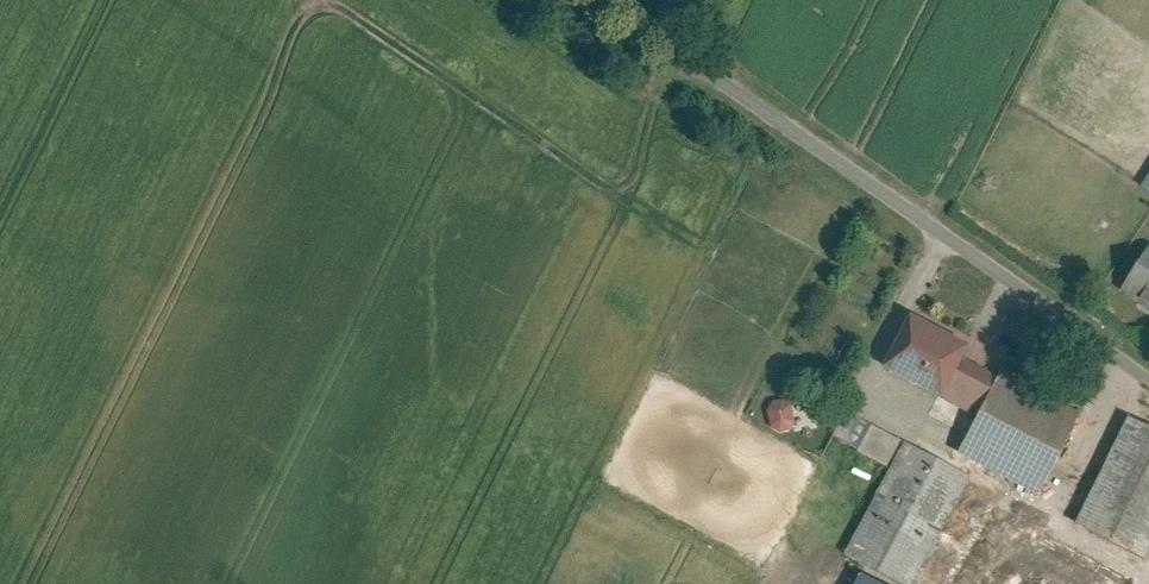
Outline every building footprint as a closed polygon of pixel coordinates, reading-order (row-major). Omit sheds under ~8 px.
[(1136,230),(1108,274),(1148,301),(1148,239),(1136,230)] [(965,347),(901,312),(875,360),(939,395),(960,357),(965,347)] [(960,357),(939,395),(975,415),(996,377),(960,357)] [(975,415),(956,449),(1034,492),(1077,413),(999,371),(996,377),(975,415)] [(784,401),(759,411),(768,434),(793,425),(784,401)] [(900,439),(846,409),(832,435),(885,464),(900,439)] [(1122,417),(1072,520),(1147,557),(1148,553),(1148,430),(1122,417)] [(910,583),(938,583),(962,540),(937,526),(966,475),(900,439),(885,464),(840,545),(910,583)] [(981,507),(962,540),(938,583),(1120,583),(981,507)] [(854,571),(847,583),(878,583),(854,571)]
